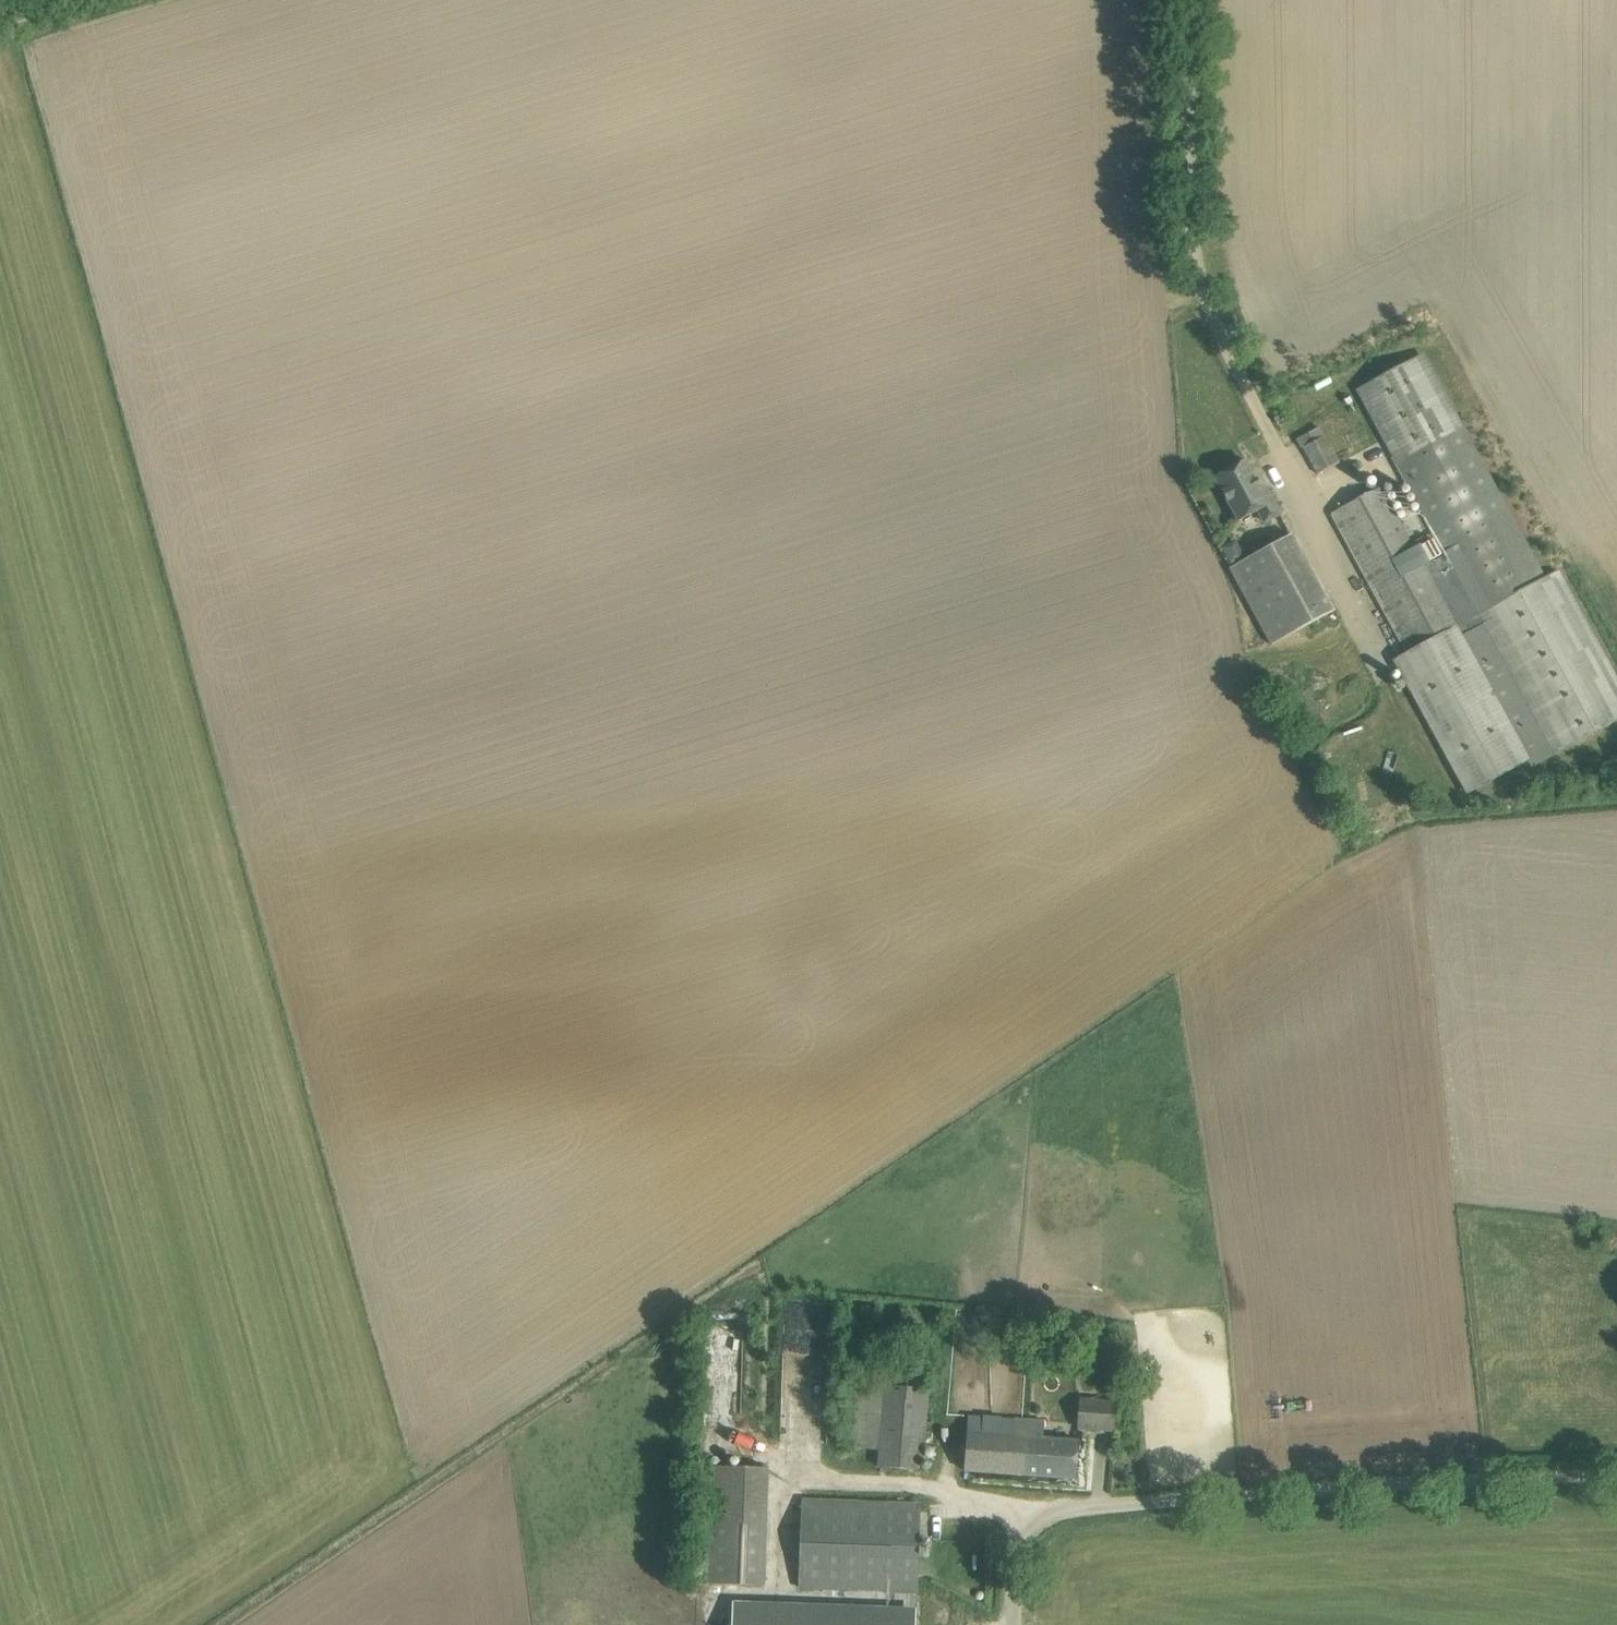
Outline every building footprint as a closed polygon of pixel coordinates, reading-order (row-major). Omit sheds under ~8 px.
[(1331,513),(1338,526),(1407,652),(1394,659),(1467,793),(1530,759),(1534,766),(1555,754),(1616,719),(1616,676),(1559,569),(1544,577),(1463,427),(1465,427),(1425,352),(1357,388),(1397,463),(1433,530),(1422,536),(1410,542),(1407,538),(1400,524),(1380,487),(1356,499),(1337,510),(1331,513)] [(1318,474),(1337,464),(1339,463),(1324,436),(1323,437),(1303,448),(1318,474)] [(1214,477),(1239,522),(1258,512),(1265,524),(1283,514),(1261,475),(1258,477),(1248,459),(1214,477)] [(1272,645),(1333,610),(1292,535),(1245,560),(1234,540),(1222,548),(1232,567),(1230,569),(1272,645)] [(880,1448),(879,1465),(923,1469),(929,1389),(851,1384),(846,1446),(880,1448)] [(1079,1428),(1116,1431),(1117,1413),(1080,1410),(1079,1428)] [(1079,1441),(1045,1439),(1046,1422),(968,1416),(964,1471),(1076,1479),(1079,1441)] [(699,1585),(767,1588),(772,1472),(704,1469),(699,1585)] [(799,1588),(916,1592),(919,1505),(802,1501),(799,1588)] [(915,1613),(734,1607),(734,1624),(915,1624),(915,1613)]
